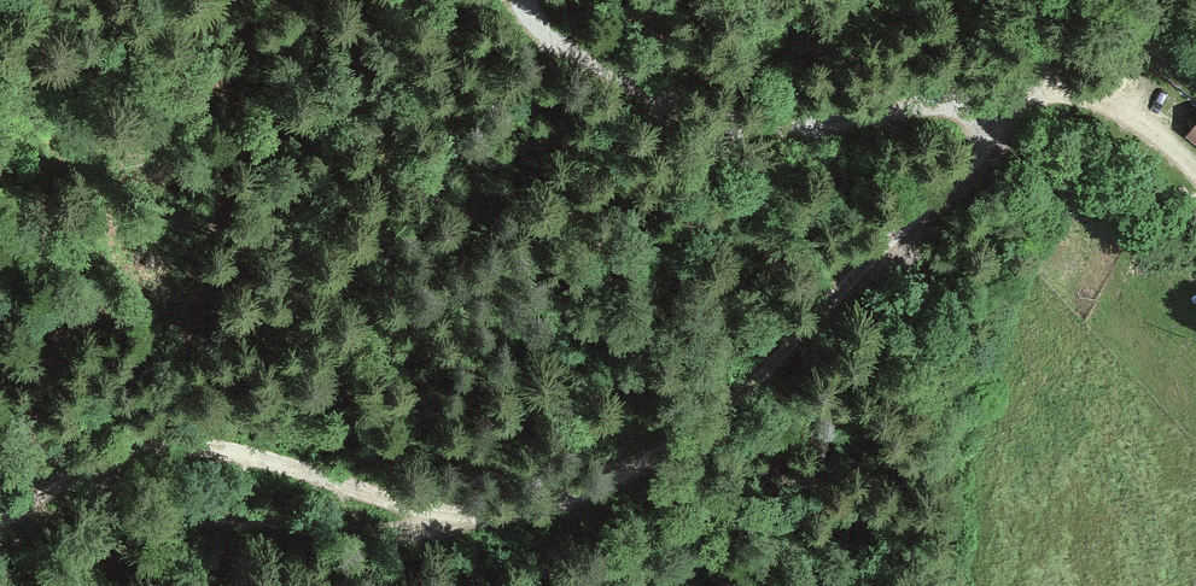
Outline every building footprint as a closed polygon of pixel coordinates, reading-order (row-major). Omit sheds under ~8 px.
[(1186,134),(1195,142),(1195,123),(1186,134)]
